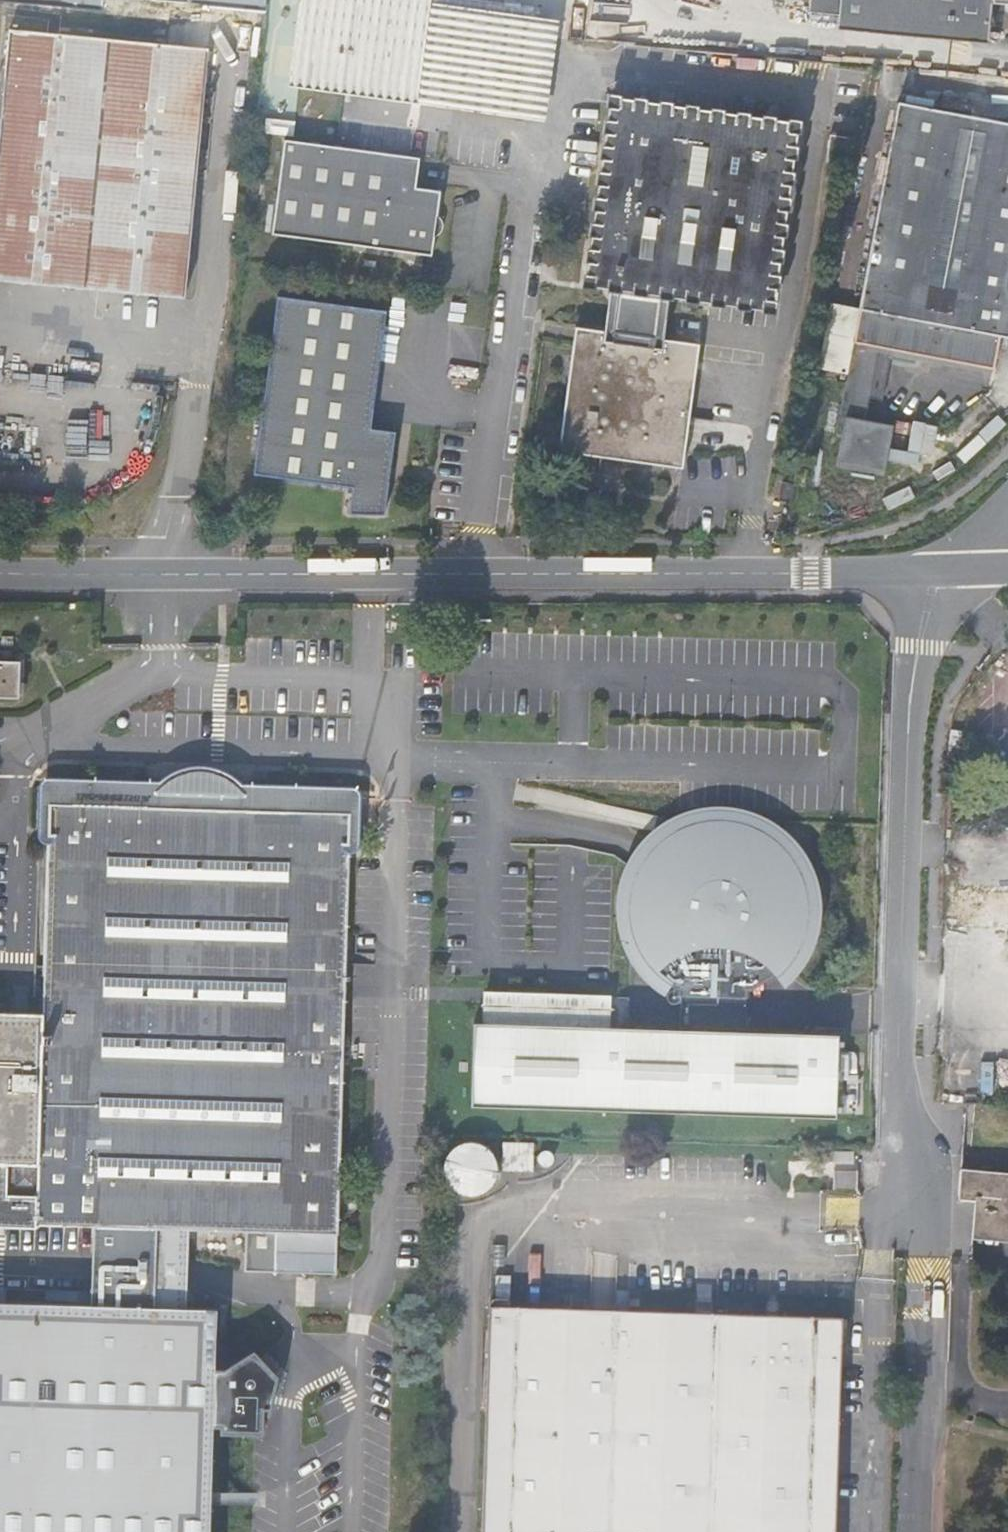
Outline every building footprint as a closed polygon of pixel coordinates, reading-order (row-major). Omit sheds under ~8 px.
[(300,3),(299,23),(471,43),(476,6),(435,1),(435,0),(304,0),(303,3),(300,3)] [(816,17),(844,20),(846,0),(817,0),(816,17)] [(844,20),(995,35),(997,6),(1007,7),(1007,0),(846,0),(844,20)] [(535,115),(545,14),(476,6),(471,43),(464,107),(535,115)] [(842,34),(994,49),(995,35),(844,20),(842,34)] [(464,107),(471,43),(299,23),(294,78),(422,94),(421,102),(464,107)] [(190,300),(211,72),(192,70),(193,50),(9,33),(7,60),(11,61),(0,182),(0,282),(190,300)] [(211,72),(212,52),(193,50),(192,70),(211,72)] [(889,118),(853,310),(862,311),(847,389),(838,438),(846,440),(841,472),(888,481),(898,432),(865,425),(870,404),(882,405),(894,351),(997,369),(1003,338),(1007,339),(1007,127),(1003,126),(1004,114),(953,106),(950,115),(900,106),(897,120),(889,118)] [(600,281),(617,284),(611,334),(580,329),(565,453),(688,469),(704,346),(668,342),(674,291),(771,305),(796,132),(626,110),(600,281)] [(435,257),(442,193),(418,190),(419,162),(287,147),(276,241),(435,257)] [(398,438),(371,434),(385,314),(278,302),(256,479),(356,492),(354,515),(388,519),(398,438)] [(853,310),(834,305),(820,383),(847,389),(862,311),(853,310)] [(788,479),(783,501),(797,504),(801,482),(788,479)] [(13,662),(13,646),(0,645),(0,663),(13,662)] [(19,698),(20,662),(13,662),(0,663),(0,697),(19,698)] [(49,804),(35,803),(34,849),(47,849),(49,804)] [(216,1309),(185,1309),(188,1230),(274,1232),(273,1273),(335,1274),(346,875),(366,875),(367,837),(347,836),(348,814),(195,809),(49,804),(47,849),(42,1014),(3,1013),(0,1013),(0,1227),(36,1228),(36,1226),(157,1229),(155,1308),(6,1304),(0,1304),(0,1531),(209,1531),(216,1309)] [(647,980),(657,970),(653,964),(641,947),(634,927),(632,907),(635,886),(642,866),(654,849),(670,836),(689,826),(709,822),(730,822),(750,827),(769,837),(784,851),(796,868),(803,888),(806,909),(803,930),(795,949),(786,963),(774,974),(784,986),(795,975),(809,955),(818,932),(821,908),(819,884),(810,861),(796,840),(778,824),(757,812),(733,806),(708,806),(684,811),(662,823),(644,839),(629,859),(621,881),(617,906),(620,930),(628,953),(642,973),(647,980)] [(767,979),(774,974),(786,963),(795,949),(803,930),(806,909),(803,888),(796,868),(784,851),(769,837),(750,827),(730,822),(709,822),(689,826),(670,836),(654,849),(642,866),(635,886),(632,907),(634,927),(641,947),(653,964),(657,970),(667,979),(682,988),(681,1031),(746,1033),(748,991),(759,986),(767,979)] [(835,1113),(837,1035),(746,1033),(681,1031),(473,1025),(471,1103),(835,1113)] [(474,1141),(469,1141),(464,1141),(460,1143),(455,1145),(452,1148),(448,1152),(446,1156),(444,1160),(443,1165),(443,1170),(444,1175),(446,1179),(448,1183),(452,1187),(455,1190),(460,1192),(464,1194),(469,1195),(474,1194),(479,1193),(483,1191),(487,1189),(491,1185),(494,1181),(496,1177),(497,1172),(497,1168),(497,1163),(496,1158),(494,1154),(491,1150),(487,1146),(483,1144),(479,1142),(474,1141)] [(533,1145),(503,1144),(503,1172),(532,1172),(533,1145)] [(769,1162),(824,1163),(824,1148),(770,1147),(769,1162)] [(824,1179),(824,1163),(769,1162),(769,1177),(824,1179)] [(832,1169),(832,1187),(856,1188),(857,1169),(832,1169)] [(962,1200),(978,1202),(980,1170),(964,1169),(962,1200)] [(980,1170),(978,1202),(975,1231),(1007,1234),(1007,1173),(980,1170)] [(975,1231),(975,1238),(1007,1241),(1007,1234),(975,1231)] [(504,1267),(490,1266),(489,1294),(503,1295),(504,1267)] [(697,1301),(711,1302),(712,1290),(698,1289),(697,1301)] [(843,1306),(711,1302),(697,1301),(503,1295),(489,1294),(481,1531),(835,1531),(843,1306)]
